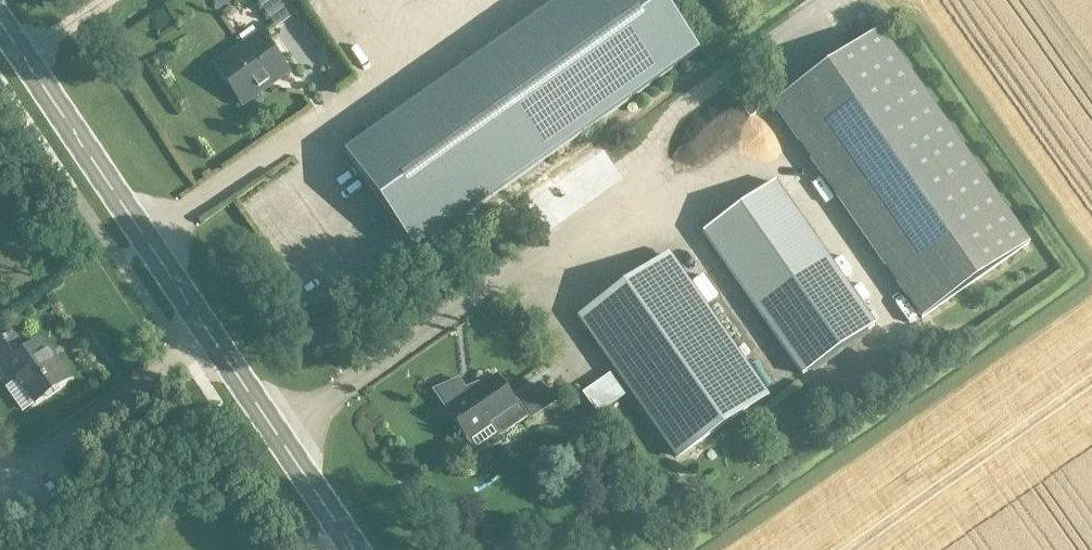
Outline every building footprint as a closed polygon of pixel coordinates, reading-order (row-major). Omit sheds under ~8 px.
[(275,26),(295,12),(286,0),(256,0),(275,26)] [(344,152),(414,252),(699,52),(662,0),(561,0),(344,152)] [(879,30),(772,105),(921,318),(1029,244),(879,30)] [(288,73),(260,33),(214,66),(242,105),(288,73)] [(305,59),(311,79),(322,76),(316,56),(305,59)] [(774,183),(703,232),(802,375),(874,325),(774,183)] [(764,396),(667,257),(581,317),(678,456),(764,396)] [(691,284),(706,305),(717,297),(702,276),(691,284)] [(35,403),(43,398),(46,403),(62,391),(59,387),(70,378),(56,358),(53,360),(40,341),(25,351),(13,334),(0,343),(0,364),(11,379),(12,378),(10,376),(14,373),(35,403)] [(434,391),(447,410),(467,439),(490,422),(500,436),(530,415),(518,398),(514,401),(496,376),(469,395),(458,380),(457,381),(435,390),(434,391)] [(18,423),(28,418),(15,392),(5,397),(18,423)]
